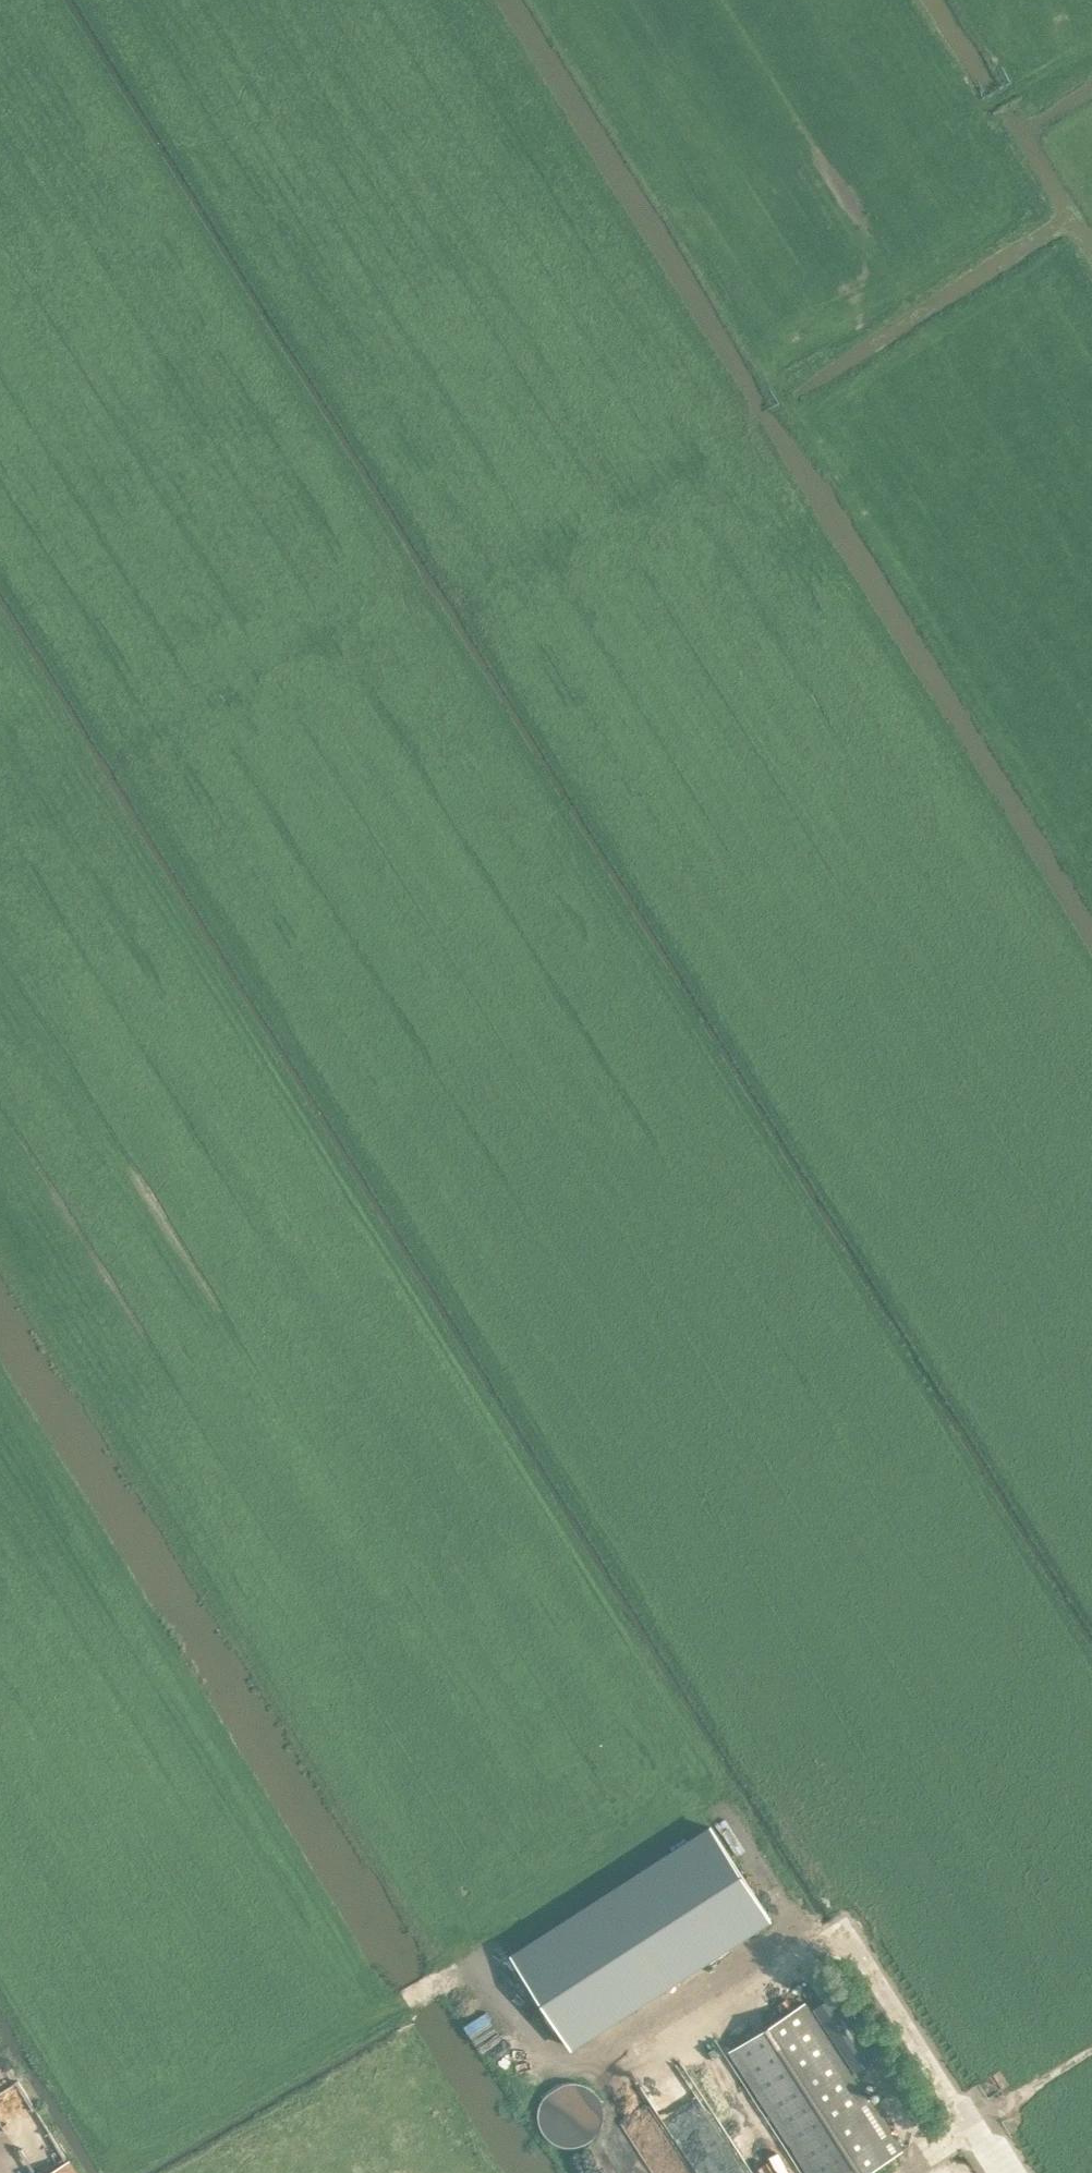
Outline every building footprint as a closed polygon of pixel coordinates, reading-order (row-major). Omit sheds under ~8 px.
[(711,1826),(512,1954),(572,2048),(771,1920),(711,1826)] [(831,1998),(815,2008),(855,2069),(871,2059),(862,2046),(870,2041),(848,2007),(840,2013),(831,1998)] [(833,2043),(805,1999),(729,2047),(809,2172),(858,2172),(899,2147),(833,2043)] [(69,2157),(20,2077),(0,2089),(0,2119),(33,2172),(42,2172),(69,2157)] [(595,2083),(545,2085),(546,2125),(565,2124),(566,2142),(597,2141),(595,2083)] [(47,2172),(77,2172),(69,2160),(47,2172)]
